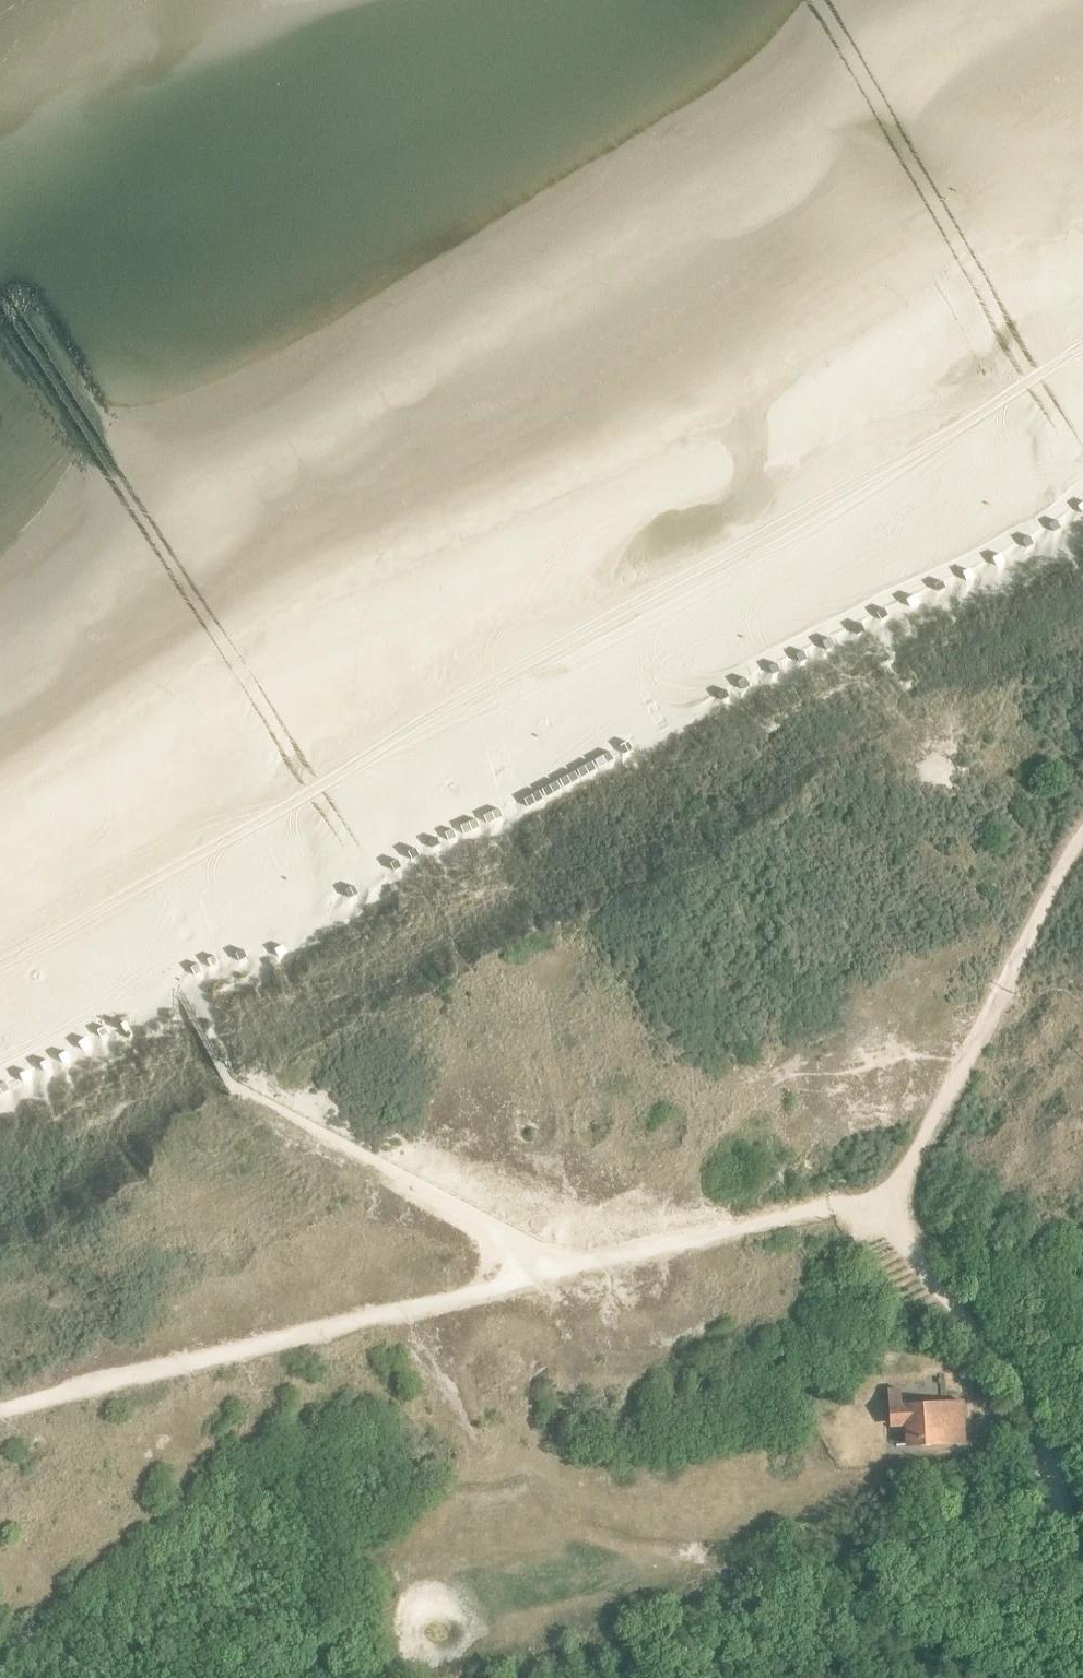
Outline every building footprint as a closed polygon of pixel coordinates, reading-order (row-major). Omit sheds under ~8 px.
[(951,1413),(965,1412),(965,1399),(902,1403),(901,1395),(891,1396),(893,1422),(910,1421),(912,1445),(953,1442),(951,1413)]
